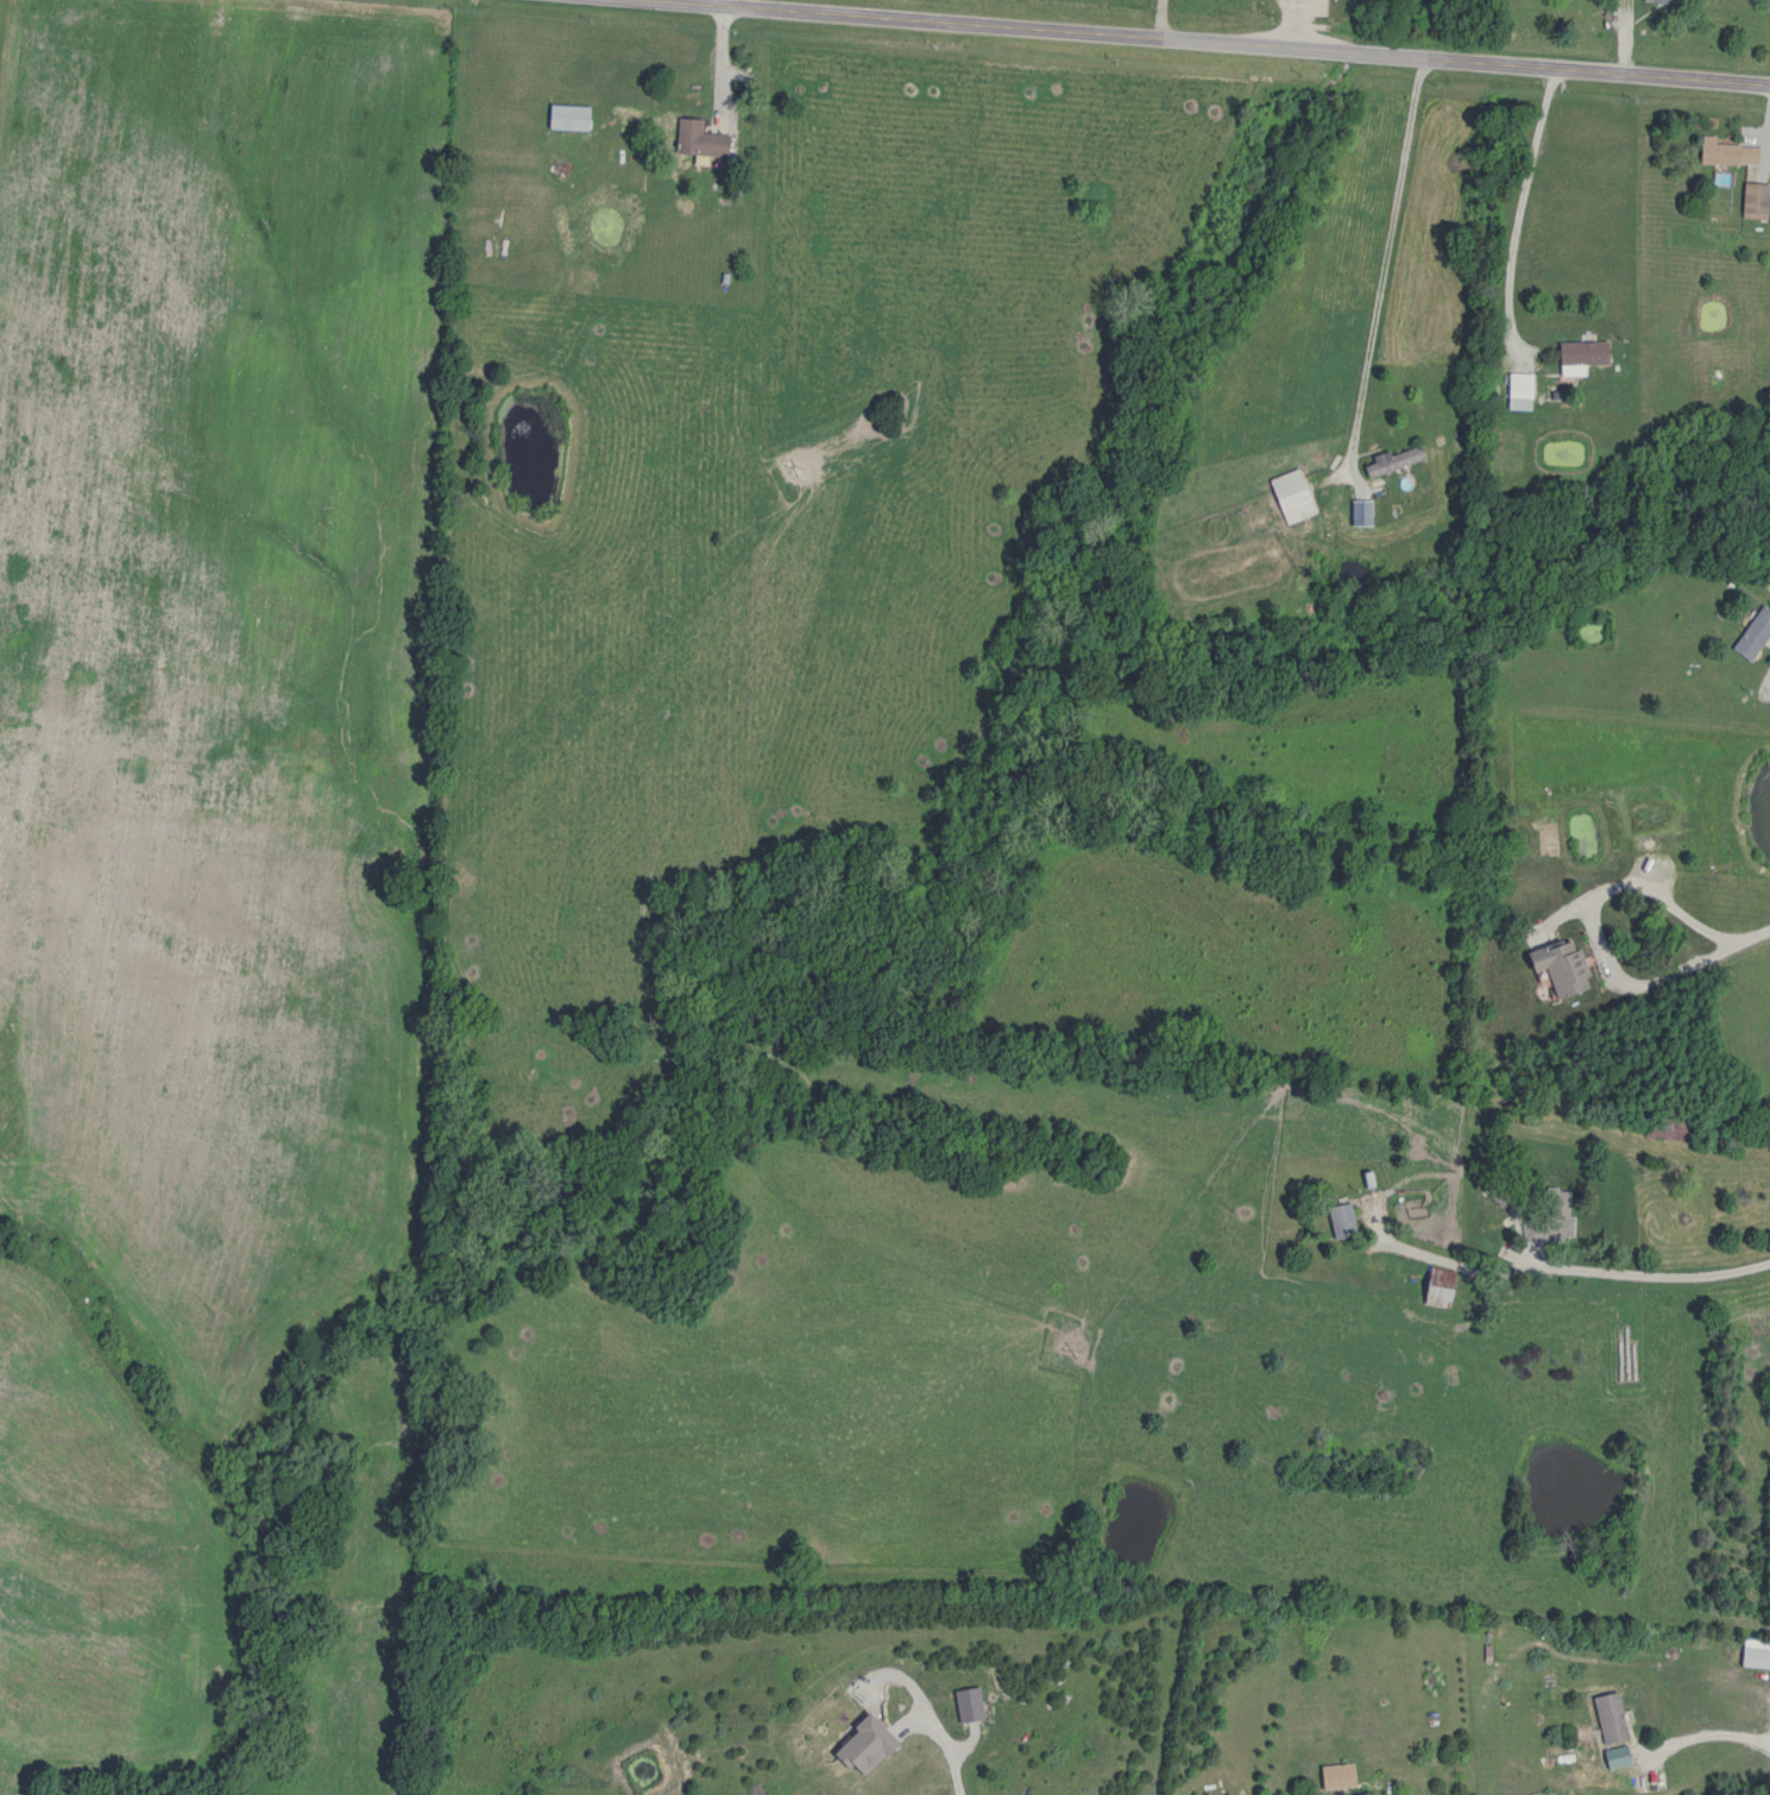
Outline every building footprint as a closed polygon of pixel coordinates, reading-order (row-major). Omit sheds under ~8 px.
[(583,106),(542,106),(542,131),(583,131),(583,106)] [(698,116),(673,116),(672,155),(723,156),(724,134),(698,133),(698,116)] [(1755,166),(1755,145),(1710,145),(1710,136),(1696,136),(1696,165),(1755,166)] [(1554,343),(1554,376),(1580,376),(1580,365),(1604,365),(1604,343),(1554,343)] [(1503,411),(1527,411),(1527,374),(1503,374),(1503,411)] [(1357,468),(1361,480),(1422,459),(1417,444),(1368,461),(1369,464),(1357,468)] [(1277,525),(1308,518),(1297,471),(1265,479),(1277,525)] [(1345,502),(1345,527),(1365,527),(1365,502),(1345,502)] [(1745,663),(1769,627),(1769,618),(1755,607),(1725,650),(1745,663)] [(1584,988),(1568,938),(1516,956),(1523,975),(1539,970),(1549,1000),(1584,988)] [(1323,1209),(1331,1241),(1357,1234),(1348,1202),(1323,1209)] [(1548,1234),(1568,1228),(1562,1206),(1542,1212),(1548,1234)] [(1449,1306),(1449,1270),(1419,1270),(1419,1306),(1449,1306)] [(1736,1648),(1736,1668),(1769,1668),(1769,1648),(1736,1648)] [(1346,1765),(1312,1765),(1312,1789),(1346,1789),(1346,1765)]
